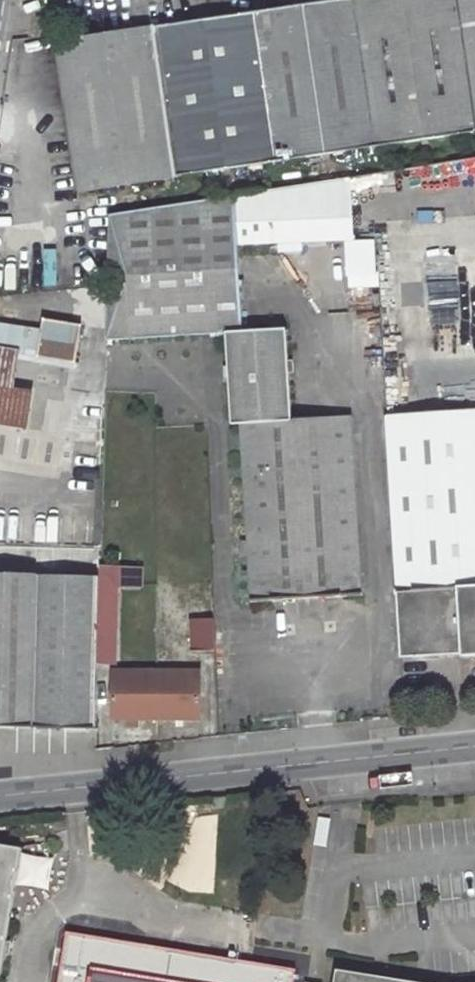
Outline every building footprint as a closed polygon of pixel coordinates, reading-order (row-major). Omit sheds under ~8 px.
[(58,43),(80,192),(474,133),(474,0),(342,0),(58,43)] [(80,13),(61,15),(64,34),(82,31),(80,13)] [(58,17),(37,19),(40,38),(61,34),(58,17)] [(67,127),(39,131),(47,196),(76,192),(67,127)] [(357,177),(357,194),(474,185),(474,159),(357,177)] [(203,335),(227,333),(244,332),(244,321),(239,244),(352,239),(349,179),(197,202),(203,335)] [(203,335),(197,202),(153,209),(154,338),(203,335)] [(110,216),(107,285),(106,305),(105,341),(154,338),(153,209),(110,216)] [(386,220),(375,231),(400,656),(460,654),(462,656),(474,656),(474,214),(386,220)] [(20,355),(75,364),(81,325),(44,320),(42,332),(0,325),(0,352),(20,355)] [(256,320),(244,321),(244,332),(257,332),(256,320)] [(290,363),(288,330),(257,332),(244,332),(227,333),(233,424),(242,424),(293,421),(291,376),(282,376),(282,363),(290,363)] [(15,388),(20,355),(0,352),(0,426),(28,431),(34,391),(15,388)] [(282,363),(282,376),(291,376),(290,363),(282,363)] [(293,421),(242,424),(252,599),(360,593),(350,418),(293,421)] [(96,729),(97,672),(97,650),(98,584),(98,577),(0,575),(0,727),(96,729)] [(98,584),(97,650),(116,651),(115,584),(98,584)] [(163,598),(163,606),(204,607),(204,599),(163,598)] [(214,618),(192,619),(193,651),(215,651),(214,618)] [(173,626),(163,633),(179,654),(189,648),(173,626)] [(97,650),(97,672),(113,673),(113,670),(116,670),(116,651),(97,650)] [(113,670),(113,673),(114,718),(129,719),(137,719),(156,719),(156,671),(116,670),(113,670)] [(176,719),(185,719),(200,719),(199,671),(156,671),(156,719),(176,719)] [(226,797),(212,798),(213,810),(228,809),(226,797)] [(2,975),(22,849),(0,846),(0,975),(2,975)] [(66,933),(58,981),(294,981),(296,969),(66,933)] [(385,978),(336,971),(334,981),(408,981),(385,978)]
